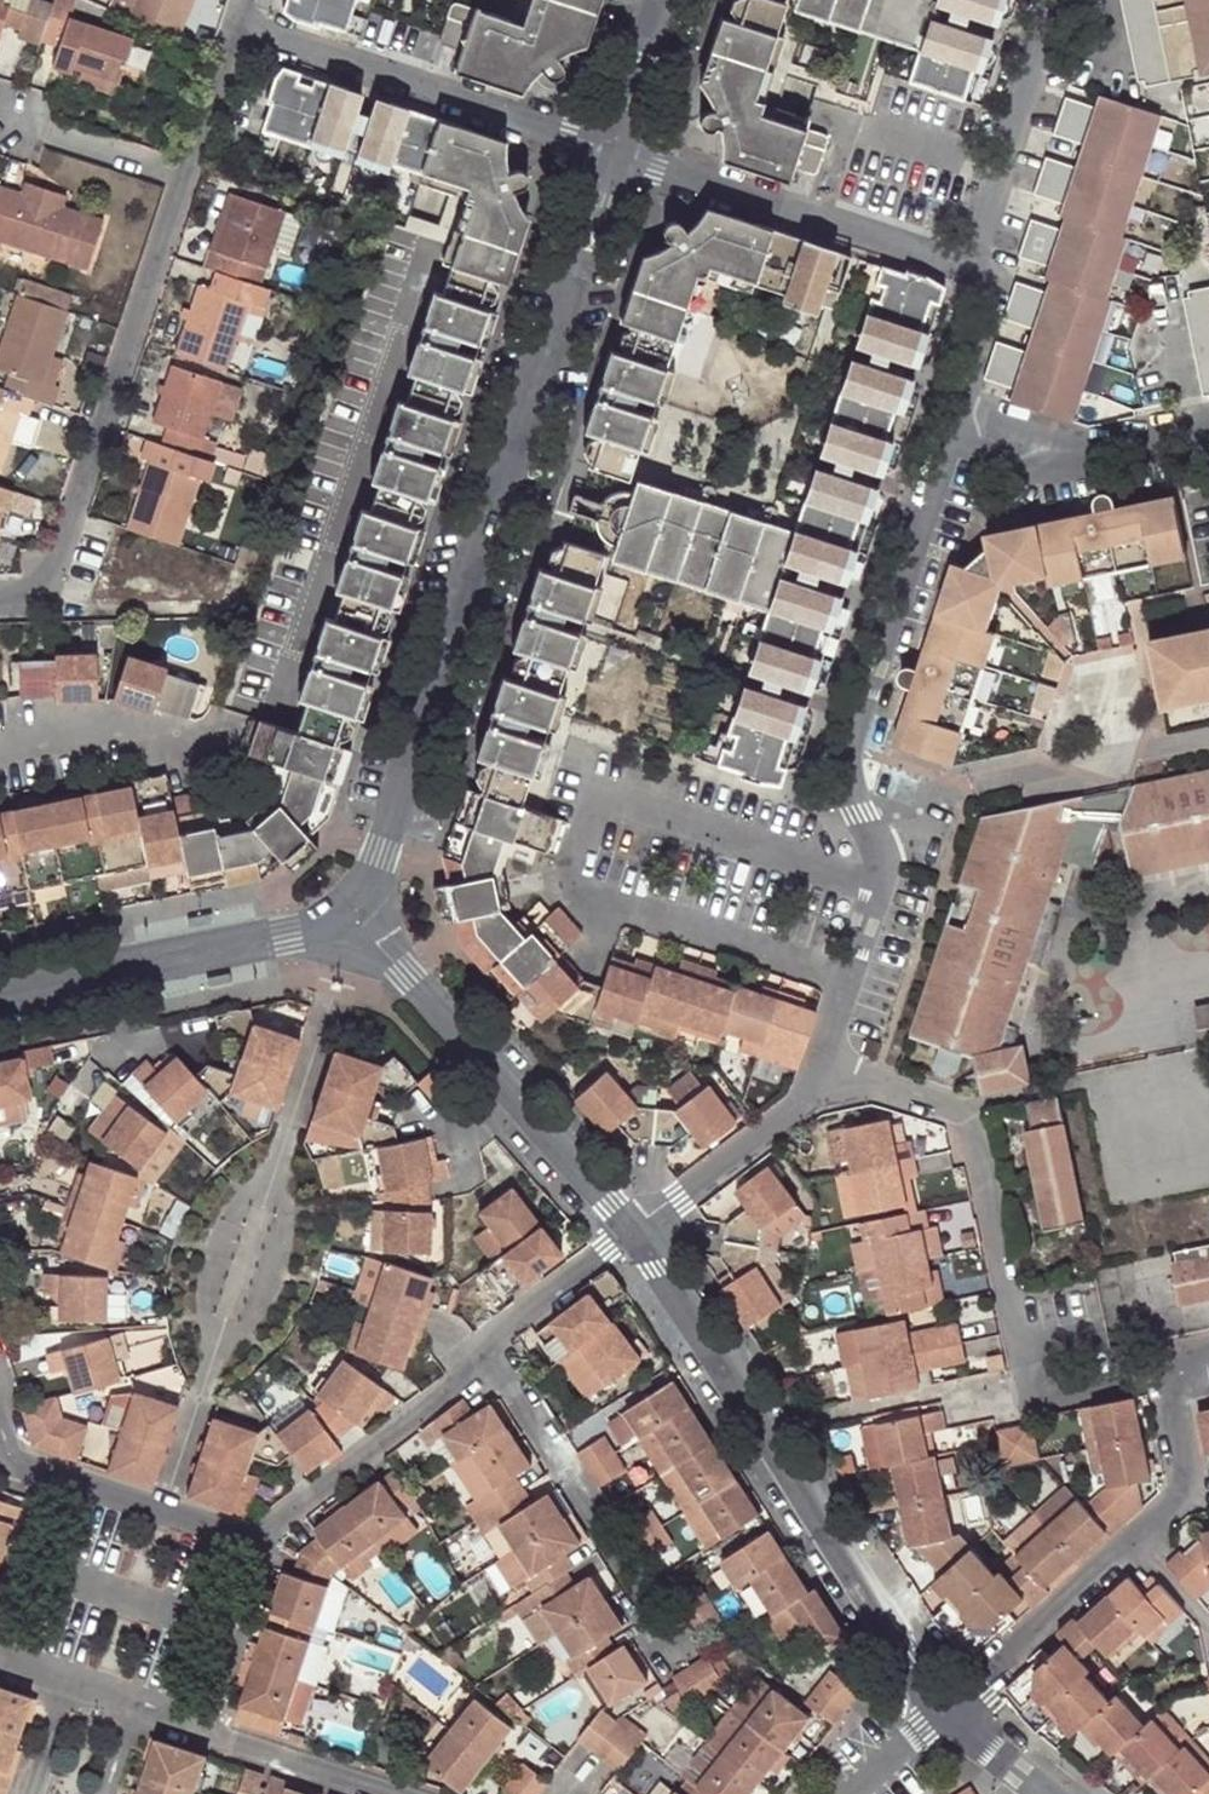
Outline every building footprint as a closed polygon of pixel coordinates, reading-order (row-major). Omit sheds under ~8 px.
[(0,0),(0,3),(23,10),(26,0),(0,0)] [(39,0),(26,0),(23,10),(17,29),(15,35),(38,42),(51,4),(39,0)] [(49,65),(80,75),(82,68),(118,79),(132,35),(68,14),(72,0),(52,0),(51,4),(38,42),(55,47),(49,65)] [(122,13),(173,35),(186,0),(128,0),(122,13)] [(317,26),(338,32),(345,34),(356,0),(288,0),(283,14),(287,15),(317,26)] [(444,39),(462,45),(475,8),(452,0),(442,28),(447,30),(444,39)] [(460,51),(453,72),(485,82),(488,73),(514,80),(530,59),(543,48),(563,36),(580,31),(590,0),(527,0),(518,24),(505,19),(475,8),(462,45),(460,51)] [(485,82),(520,93),(527,81),(539,68),(547,75),(551,76),(554,76),(557,75),(560,73),(562,70),(563,66),(563,63),(562,60),(560,57),(557,55),(569,47),(586,42),(599,0),(590,0),(580,31),(563,36),(543,48),(530,59),(514,80),(488,73),(485,82)] [(757,111),(760,102),(782,35),(773,32),(783,1),(779,0),(736,0),(732,13),(737,14),(735,21),(730,19),(712,73),(729,108),(733,133),(736,136),(737,149),(752,154),(765,114),(757,111)] [(829,4),(816,0),(802,0),(799,8),(824,16),(829,4)] [(829,4),(862,16),(865,7),(894,17),(926,28),(930,17),(935,4),(936,0),(816,0),(829,4)] [(952,10),(998,25),(1006,0),(936,0),(935,4),(930,17),(926,28),(920,48),(910,80),(965,98),(975,68),(982,71),(993,37),(949,22),(952,10)] [(1124,15),(1131,15),(1127,0),(1121,0),(1124,15)] [(1131,15),(1133,25),(1138,49),(1144,80),(1194,69),(1204,67),(1208,66),(1208,0),(1127,0),(1131,15)] [(17,29),(23,10),(0,3),(0,18),(2,18),(1,24),(17,29)] [(824,16),(858,27),(862,16),(829,4),(824,16)] [(858,27),(888,37),(894,17),(865,7),(862,16),(858,27)] [(317,26),(287,15),(285,21),(316,31),(317,26)] [(722,144),(737,149),(736,136),(733,133),(729,108),(712,73),(730,19),(721,17),(700,81),(714,109),(710,110),(707,112),(705,115),(704,119),(704,122),(706,126),(708,129),(710,131),(713,132),(717,132),(720,132),(722,144)] [(920,48),(926,28),(894,17),(888,37),(920,48)] [(1127,26),(1131,51),(1138,49),(1133,25),(1127,26)] [(147,68),(154,48),(133,41),(126,61),(147,68)] [(1131,51),(1137,81),(1144,80),(1138,49),(1131,51)] [(339,155),(359,92),(285,66),(274,76),(266,100),(271,102),(262,129),(339,155)] [(118,79),(82,68),(80,75),(78,81),(114,91),(118,79)] [(1145,86),(1196,76),(1194,69),(1144,80),(1145,86)] [(388,171),(391,162),(420,171),(436,120),(437,118),(373,97),(353,160),(388,171)] [(1095,97),(1091,109),(1105,113),(1108,101),(1095,97)] [(1058,116),(1051,136),(1080,145),(1086,126),(1091,109),(1063,100),(1058,116)] [(1092,149),(1090,159),(1086,171),(1073,167),(1066,187),(1061,204),(1077,210),(1072,222),(1078,224),(1074,235),(1061,231),(1053,228),(1047,247),(1042,265),(1049,267),(1062,272),(1058,284),(1063,286),(1058,297),(1044,292),(1034,288),(1027,308),(1022,326),(1034,330),(1047,334),(1043,347),(1039,359),(1026,355),(1014,351),(1008,368),(1002,385),(1014,389),(1028,394),(1023,408),(1070,425),(1080,392),(1090,363),(1100,331),(1109,302),(1103,300),(1113,268),(1118,253),(1121,240),(1119,238),(1124,223),(1129,207),(1133,192),(1138,176),(1148,146),(1157,116),(1108,101),(1105,113),(1091,109),(1086,126),(1080,145),(1092,149)] [(765,114),(768,105),(760,102),(757,111),(765,114)] [(768,105),(765,114),(771,115),(773,107),(768,105)] [(773,107),(771,115),(765,114),(752,154),(757,156),(790,166),(795,154),(818,161),(820,155),(827,136),(802,128),(805,117),(773,107)] [(416,184),(447,196),(462,201),(449,241),(501,267),(512,229),(497,196),(490,169),(488,146),(466,138),(468,131),(436,120),(420,171),(416,184)] [(503,143),(468,131),(466,138),(488,146),(490,169),(497,196),(512,229),(501,267),(510,272),(525,221),(513,200),(512,192),(515,190),(518,188),(520,186),(520,182),(520,179),(519,176),(517,173),(514,171),(511,170),(508,170),(506,171),(503,151),(503,143)] [(722,158),(755,169),(758,161),(737,153),(737,149),(722,144),(722,158)] [(1076,155),(1090,159),(1092,149),(1080,145),(1076,155)] [(755,169),(785,180),(790,166),(757,156),(752,154),(737,149),(737,153),(758,161),(755,169)] [(790,166),(815,174),(818,161),(795,154),(790,166)] [(1086,171),(1090,159),(1076,155),(1073,167),(1086,171)] [(1031,195),(1037,197),(1061,204),(1066,187),(1073,167),(1044,158),(1037,177),(1031,195)] [(50,188),(23,179),(19,191),(0,184),(0,239),(84,268),(102,217),(61,204),(46,200),(50,188)] [(64,193),(50,188),(46,200),(61,204),(64,193)] [(1152,198),(1133,192),(1129,207),(1147,213),(1152,198)] [(262,287),(275,247),(287,210),(234,194),(215,251),(208,249),(203,267),(218,272),(262,287)] [(1061,204),(1057,217),(1065,219),(1072,222),(1077,210),(1061,204)] [(695,242),(715,221),(736,228),(740,217),(708,206),(685,229),(677,222),(674,221),(671,221),(668,223),(666,225),(665,228),(664,231),(665,232),(670,242),(646,256),(639,258),(621,314),(629,317),(644,272),(674,259),(695,242)] [(1142,229),(1147,213),(1129,207),(1124,223),(1142,229)] [(303,215),(287,210),(275,247),(291,252),(303,215)] [(707,266),(723,272),(720,281),(750,291),(753,281),(784,291),(781,300),(815,311),(817,303),(833,308),(839,289),(823,283),(835,249),(771,227),(740,217),(736,228),(715,221),(695,242),(674,259),(644,272),(629,317),(683,337),(704,275),(707,266)] [(1072,222),(1065,219),(1061,231),(1074,235),(1078,224),(1072,222)] [(1018,257),(1024,259),(1042,265),(1047,247),(1053,228),(1030,221),(1024,239),(1018,257)] [(443,263),(496,281),(501,267),(449,241),(443,263)] [(835,249),(823,283),(839,289),(851,254),(835,249)] [(1136,260),(1118,253),(1113,268),(1132,274),(1136,260)] [(894,269),(880,264),(875,281),(882,284),(877,298),(869,296),(853,343),(915,363),(937,296),(940,285),(918,277),(911,275),(894,269)] [(894,269),(911,275),(912,270),(896,265),(894,269)] [(720,281),(723,272),(707,266),(704,275),(720,281)] [(452,267),(444,294),(434,291),(423,324),(459,336),(476,342),(488,308),(479,305),(480,301),(488,299),(490,290),(486,283),(487,280),(452,267)] [(1049,267),(1044,279),(1049,281),(1058,284),(1062,272),(1049,267)] [(175,353),(228,370),(239,337),(248,304),(260,307),(266,288),(262,287),(218,272),(213,289),(198,284),(175,353)] [(919,273),(918,277),(940,285),(942,281),(919,273)] [(33,299),(65,309),(70,294),(20,277),(15,293),(33,299)] [(1063,286),(1058,284),(1049,281),(1044,292),(1058,297),(1063,286)] [(1009,302),(1003,320),(1022,326),(1027,308),(1034,288),(1015,282),(1009,302)] [(1208,296),(1208,288),(1189,293),(1190,300),(1208,296)] [(337,300),(305,291),(303,300),(334,310),(337,300)] [(50,385),(41,382),(50,353),(65,309),(33,299),(15,293),(14,293),(0,335),(0,372),(7,374),(2,389),(31,399),(34,399),(50,405),(56,387),(50,385)] [(1190,300),(1197,332),(1204,364),(1208,386),(1208,296),(1190,300)] [(1197,332),(1190,300),(1184,302),(1191,333),(1197,332)] [(260,307),(248,304),(239,337),(249,341),(260,307)] [(488,308),(476,342),(484,344),(496,311),(488,308)] [(621,314),(619,319),(628,322),(629,317),(621,314)] [(634,395),(661,404),(683,337),(629,317),(628,322),(626,329),(620,346),(625,349),(624,355),(618,354),(608,386),(634,395)] [(423,324),(419,337),(455,350),(459,336),(423,324)] [(1034,330),(1030,342),(1043,347),(1047,334),(1034,330)] [(1204,364),(1197,332),(1191,333),(1197,365),(1204,364)] [(416,373),(406,403),(398,400),(387,432),(423,444),(440,450),(451,418),(441,414),(442,410),(446,410),(452,405),(454,396),(449,389),(450,385),(461,388),(472,355),(455,350),(419,337),(408,371),(416,373)] [(1043,347),(1030,342),(1026,355),(1039,359),(1043,347)] [(989,361),(983,380),(1002,385),(1008,368),(1014,351),(995,345),(989,361)] [(608,351),(598,382),(608,386),(618,354),(608,351)] [(50,353),(41,382),(50,385),(60,357),(50,353)] [(472,355),(461,388),(468,391),(479,358),(472,355)] [(910,377),(849,358),(838,394),(888,412),(890,409),(899,412),(910,377)] [(216,444),(206,440),(213,414),(223,382),(173,364),(154,423),(170,428),(165,446),(203,459),(212,461),(216,444)] [(1204,364),(1197,365),(1204,399),(1208,397),(1208,386),(1204,364)] [(233,386),(223,382),(213,414),(223,418),(233,386)] [(598,382),(593,398),(603,401),(629,410),(634,395),(608,386),(598,382)] [(9,440),(18,414),(28,417),(34,399),(31,399),(2,389),(0,388),(0,468),(9,440)] [(1028,394),(1014,389),(1009,403),(1023,408),(1028,394)] [(817,456),(878,477),(890,441),(880,438),(888,412),(838,394),(817,456)] [(591,433),(603,401),(593,398),(583,431),(591,433)] [(644,451),(655,419),(629,410),(603,401),(591,433),(600,436),(638,449),(644,451)] [(28,417),(18,414),(9,440),(19,444),(28,417)] [(387,432),(382,448),(419,459),(423,444),(387,432)] [(628,481),(638,449),(600,436),(598,441),(588,441),(582,455),(584,458),(586,460),(589,462),(591,462),(589,468),(628,481)] [(176,545),(184,517),(197,478),(203,459),(165,446),(147,440),(140,460),(148,462),(127,529),(176,545)] [(436,465),(419,459),(382,448),(372,478),(380,480),(371,511),(362,509),(351,541),(386,553),(405,559),(416,526),(406,522),(408,517),(412,517),(415,513),(417,502),(414,497),(415,493),(425,496),(436,465)] [(436,465),(425,496),(433,498),(443,467),(436,465)] [(795,581),(799,568),(844,583),(855,551),(846,548),(856,519),(865,522),(875,491),(813,471),(793,533),(783,563),(778,577),(772,594),(765,614),(766,614),(817,637),(821,626),(830,629),(841,597),(795,581)] [(711,573),(708,579),(740,591),(743,583),(772,594),(778,577),(783,563),(793,533),(770,527),(761,524),(744,518),(703,505),(696,503),(680,498),(635,483),(633,491),(627,493),(621,496),(614,501),(609,506),(608,508),(605,513),(604,519),(603,524),(604,527),(607,534),(610,540),(614,545),(677,569),(680,563),(711,573)] [(8,489),(0,486),(0,514),(8,489)] [(680,498),(696,503),(697,496),(697,494),(697,493),(683,490),(680,498)] [(1183,555),(1172,493),(1137,500),(1140,511),(1074,525),(1072,513),(984,532),(986,548),(1008,562),(1013,580),(1044,574),(1047,584),(1183,555)] [(1093,502),(1093,505),(1094,508),(1095,509),(1097,511),(1100,513),(1103,513),(1107,512),(1109,510),(1111,508),(1113,505),(1113,503),(1112,500),(1110,498),(1108,496),(1105,494),(1102,494),(1099,495),(1096,497),(1094,499),(1093,502)] [(608,508),(609,506),(580,496),(572,514),(603,524),(604,519),(605,513),(608,508)] [(1095,509),(1094,508),(1072,513),(1074,525),(1140,511),(1137,500),(1113,505),(1111,508),(1109,510),(1107,512),(1103,513),(1100,513),(1097,511),(1095,509)] [(746,510),(744,518),(761,524),(760,523),(759,519),(758,516),(759,513),(746,510)] [(416,526),(405,559),(412,562),(423,528),(416,526)] [(382,567),(386,553),(351,541),(346,556),(382,567)] [(548,561),(556,564),(554,571),(546,568),(535,601),(563,611),(588,619),(599,584),(592,582),(601,555),(563,542),(562,546),(554,544),(548,561)] [(677,569),(614,545),(613,548),(675,575),(677,569)] [(977,587),(996,594),(1013,580),(1008,562),(986,548),(984,547),(967,562),(977,587)] [(613,548),(609,557),(633,566),(673,580),(675,575),(613,548)] [(903,707),(892,740),(953,761),(997,627),(988,624),(996,594),(977,587),(967,562),(964,557),(950,554),(923,641),(935,645),(914,710),(903,707)] [(400,573),(382,567),(346,556),(335,590),(343,592),(379,603),(389,606),(400,573)] [(983,575),(986,575),(989,573),(990,572),(991,570),(992,567),(992,563),(991,561),(989,559),(986,557),(983,557),(980,557),(977,559),(976,560),(974,563),(974,566),(974,569),(975,571),(978,574),(980,575),(983,575)] [(675,575),(705,588),(708,579),(711,573),(680,563),(677,569),(675,575)] [(546,568),(536,565),(525,598),(535,601),(546,568)] [(408,576),(400,573),(389,606),(396,610),(408,576)] [(705,588),(675,575),(673,580),(703,591),(705,588)] [(705,588),(736,601),(740,591),(708,579),(705,588)] [(740,591),(736,601),(765,614),(772,594),(743,583),(740,591)] [(736,601),(705,588),(703,591),(765,614),(736,601)] [(382,611),(380,608),(378,606),(379,603),(343,592),(338,606),(382,620),(383,618),(383,614),(382,611)] [(529,617),(535,601),(525,598),(520,614),(529,617)] [(1122,618),(1119,599),(1107,602),(1111,620),(1122,618)] [(535,601),(529,617),(557,626),(563,611),(535,601)] [(389,606),(379,603),(378,606),(380,608),(382,611),(383,614),(383,618),(382,620),(385,621),(389,606)] [(379,637),(368,634),(371,627),(382,620),(338,606),(333,622),(325,620),(314,651),(348,662),(368,668),(379,637)] [(1047,628),(1062,646),(1077,645),(1070,613),(1063,614),(1047,628)] [(519,648),(529,617),(520,614),(510,645),(519,648)] [(820,658),(811,656),(817,637),(766,614),(747,675),(808,695),(820,658)] [(582,635),(557,626),(529,617),(519,648),(565,664),(572,666),(582,635)] [(655,634),(636,627),(633,636),(652,642),(655,634)] [(1119,645),(1133,642),(1130,631),(1117,634),(1119,645)] [(1154,645),(1166,713),(1208,704),(1208,633),(1154,645)] [(1098,650),(1112,647),(1110,636),(1096,639),(1098,650)] [(379,637),(368,668),(375,670),(386,640),(379,637)] [(910,682),(903,707),(914,710),(935,645),(923,641),(915,668),(916,671),(917,674),(916,677),(915,678),(913,681),(910,682)] [(513,665),(560,680),(565,664),(519,648),(517,654),(513,665)] [(20,678),(20,683),(21,696),(55,694),(56,701),(95,699),(93,650),(53,651),(54,658),(19,659),(19,664),(20,669),(20,674),(20,678)] [(344,677),(348,662),(314,651),(310,665),(344,677)] [(1057,682),(1062,663),(1055,655),(1048,653),(1041,677),(1057,682)] [(196,691),(197,686),(199,681),(171,672),(173,666),(130,655),(116,698),(153,710),(154,706),(187,718),(190,708),(191,704),(193,700),(194,695),(196,691)] [(905,682),(908,683),(910,682),(913,681),(915,678),(916,677),(917,674),(916,671),(915,668),(913,666),(910,664),(907,664),(904,665),(901,666),(899,669),(899,671),(898,674),(899,677),(900,679),(902,681),(905,682)] [(364,683),(344,677),(310,665),(298,700),(306,702),(297,732),(330,743),(333,743),(333,737),(341,736),(344,722),(340,717),(341,711),(353,716),(364,683)] [(511,672),(519,677),(519,682),(509,679),(498,711),(526,721),(551,729),(562,697),(556,693),(560,680),(513,665),(511,672)] [(509,679),(501,676),(490,708),(498,711),(509,679)] [(364,683),(353,716),(360,718),(371,685),(364,683)] [(777,778),(781,779),(803,709),(741,688),(725,737),(734,740),(730,753),(722,750),(716,767),(738,775),(736,783),(755,789),(774,787),(777,778)] [(494,724),(498,711),(490,708),(486,721),(494,724)] [(498,711),(494,724),(522,733),(526,721),(498,711)] [(285,766),(291,768),(286,783),(279,801),(294,819),(311,803),(319,778),(330,743),(297,732),(288,729),(249,717),(240,751),(255,756),(259,757),(265,759),(270,761),(275,763),(280,764),(285,766)] [(482,759),(494,724),(486,721),(474,756),(482,759)] [(494,724),(482,759),(490,762),(528,775),(535,777),(547,742),(522,733),(494,724)] [(333,743),(330,743),(319,778),(337,784),(348,749),(342,747),(333,743)] [(479,790),(519,803),(528,775),(490,762),(488,767),(479,766),(474,780),(482,786),(479,790)] [(129,782),(146,861),(181,854),(168,794),(162,771),(128,777),(129,782)] [(1130,867),(1208,852),(1208,771),(985,814),(962,882),(982,888),(968,927),(949,921),(911,1035),(941,1045),(966,1053),(977,1057),(995,1062),(999,1051),(1007,1026),(1028,964),(1047,901),(1061,858),(1091,868),(1106,822),(1118,818),(1130,867)] [(327,814),(337,784),(319,778),(311,803),(294,819),(307,833),(327,814)] [(271,792),(279,801),(286,783),(280,781),(274,780),(271,792)] [(27,886),(75,876),(95,872),(98,888),(149,877),(148,873),(146,861),(129,782),(93,789),(95,799),(98,813),(82,816),(80,802),(78,792),(12,806),(14,815),(16,829),(0,832),(0,892),(27,886)] [(463,785),(451,822),(468,827),(479,790),(471,788),(463,785)] [(185,873),(218,866),(246,861),(268,844),(251,824),(230,829),(213,833),(212,827),(210,821),(209,816),(208,811),(207,806),(206,801),(205,796),(203,788),(168,794),(181,854),(183,866),(185,873)] [(80,802),(95,799),(93,789),(78,792),(80,802)] [(519,803),(479,790),(468,827),(457,860),(460,879),(488,876),(495,853),(500,837),(505,839),(511,840),(516,842),(521,844),(526,845),(532,847),(537,849),(554,853),(565,819),(532,808),(519,803)] [(294,819),(279,801),(271,792),(244,816),(251,824),(268,844),(280,858),(281,859),(310,836),(307,833),(294,819)] [(98,813),(95,799),(80,802),(82,816),(98,813)] [(0,808),(0,819),(14,815),(12,806),(0,808)] [(14,815),(0,819),(0,832),(16,829),(14,815)] [(230,829),(251,824),(244,816),(228,819),(229,823),(230,829)] [(460,879),(457,860),(468,827),(451,822),(440,856),(445,883),(460,879)] [(316,844),(310,836),(281,859),(289,867),(316,844)] [(246,861),(218,866),(221,884),(258,876),(280,858),(268,844),(246,861)] [(1130,867),(1132,876),(1208,861),(1208,852),(1130,867)] [(495,853),(488,876),(500,875),(506,857),(500,855),(495,853)] [(148,873),(183,866),(181,854),(146,861),(148,873)] [(189,890),(221,884),(218,866),(185,873),(189,890)] [(79,892),(98,888),(95,872),(75,876),(79,892)] [(505,905),(500,875),(488,876),(496,908),(507,906),(505,905)] [(445,883),(453,920),(470,916),(496,908),(488,876),(460,879),(445,883)] [(962,882),(949,921),(968,927),(982,888),(962,882)] [(453,920),(445,883),(429,888),(438,923),(453,920)] [(0,892),(0,908),(31,901),(27,886),(0,892)] [(1066,906),(1047,901),(1028,964),(1046,970),(1066,906)] [(517,918),(507,906),(496,908),(510,924),(513,922),(517,918)] [(556,907),(549,912),(541,920),(536,924),(533,927),(529,931),(525,935),(521,938),(510,924),(496,908),(470,916),(474,933),(497,959),(520,987),(550,962),(558,954),(580,934),(556,907)] [(474,933),(470,916),(453,920),(459,945),(483,972),(497,959),(474,933)] [(548,1010),(550,1010),(589,1025),(593,1010),(600,988),(581,981),(558,954),(550,962),(520,987),(515,992),(539,1018),(548,1010)] [(629,971),(632,963),(610,957),(607,966),(629,971)] [(600,988),(593,1010),(612,1016),(634,1024),(639,1011),(654,964),(633,958),(632,963),(629,971),(607,966),(600,988)] [(520,987),(497,959),(483,972),(506,999),(515,992),(520,987)] [(639,1011),(659,1017),(654,1031),(653,1035),(673,1041),(679,1023),(698,965),(680,959),(676,971),(654,964),(639,1011)] [(714,978),(716,971),(698,965),(679,1023),(712,1034),(728,982),(714,978)] [(728,982),(712,1034),(719,1036),(720,1032),(736,985),(728,982)] [(761,985),(759,992),(736,985),(720,1032),(741,1038),(738,1051),(758,1058),(780,992),(761,985)] [(793,1006),(796,997),(780,992),(758,1058),(775,1063),(779,1051),(794,1055),(808,1010),(804,1009),(793,1006)] [(804,1009),(806,1000),(796,997),(793,1006),(804,1009)] [(248,1003),(211,1011),(217,1028),(246,1037),(251,1023),(248,1003)] [(608,1031),(612,1016),(593,1010),(589,1025),(608,1031)] [(801,1057),(816,1013),(808,1010),(794,1055),(801,1057)] [(639,1011),(634,1024),(654,1031),(659,1017),(639,1011)] [(246,1037),(240,1054),(289,1069),(300,1036),(251,1023),(246,1037)] [(1026,1033),(1007,1026),(999,1051),(1019,1047),(1021,1047),(1026,1033)] [(962,1070),(966,1053),(941,1045),(934,1064),(938,1070),(954,1074),(962,1070)] [(48,1046),(18,1052),(20,1059),(22,1070),(52,1064),(48,1046)] [(1027,1046),(1021,1047),(1019,1047),(1027,1086),(1033,1085),(1027,1046)] [(1004,1090),(1027,1086),(1019,1047),(999,1051),(995,1062),(977,1057),(985,1094),(1004,1090)] [(324,1081),(371,1096),(376,1079),(381,1063),(335,1048),(324,1081)] [(381,1063),(376,1079),(406,1088),(415,1078),(393,1051),(381,1063)] [(794,1055),(779,1051),(775,1063),(790,1068),(794,1055)] [(0,1056),(0,1063),(20,1059),(18,1052),(0,1056)] [(276,1107),(289,1069),(240,1054),(234,1070),(228,1090),(276,1107)] [(129,1072),(173,1119),(207,1089),(192,1073),(176,1055),(159,1071),(153,1065),(145,1058),(129,1072)] [(797,1071),(801,1057),(794,1055),(790,1068),(797,1071)] [(20,1059),(0,1063),(0,1122),(23,1116),(19,1099),(28,1097),(22,1070),(20,1059)] [(228,1090),(234,1070),(206,1060),(192,1073),(207,1089),(216,1100),(228,1090)] [(433,1064),(417,1078),(434,1098),(450,1084),(433,1064)] [(616,1126),(622,1133),(632,1144),(649,1145),(653,1112),(634,1110),(624,1099),(603,1073),(572,1100),(603,1136),(616,1126)] [(365,1113),(371,1096),(324,1081),(312,1117),(359,1131),(365,1113)] [(624,1099),(634,1110),(653,1112),(656,1090),(636,1087),(624,1099)] [(705,1088),(674,1114),(653,1112),(649,1145),(669,1149),(688,1133),(700,1149),(731,1123),(705,1088)] [(112,1092),(99,1109),(111,1118),(97,1138),(136,1169),(161,1133),(112,1092)] [(1086,1226),(1064,1102),(1037,1106),(1033,1119),(1036,1135),(1031,1135),(1046,1234),(1086,1226)] [(85,1128),(97,1138),(111,1118),(99,1109),(85,1128)] [(365,1113),(359,1131),(362,1144),(363,1147),(378,1143),(399,1139),(397,1121),(365,1113)] [(362,1144),(359,1131),(312,1117),(306,1137),(362,1144)] [(890,1117),(845,1125),(853,1168),(915,1156),(911,1140),(896,1144),(890,1117)] [(853,1168),(845,1125),(829,1128),(837,1171),(853,1168)] [(603,1136),(609,1144),(622,1133),(616,1126),(603,1136)] [(429,1133),(421,1135),(426,1160),(435,1158),(429,1133)] [(421,1135),(399,1139),(378,1143),(386,1188),(392,1187),(426,1180),(450,1174),(445,1156),(435,1158),(426,1160),(421,1135)] [(908,1201),(903,1177),(911,1175),(918,1174),(915,1156),(853,1168),(860,1211),(908,1201)] [(89,1159),(84,1176),(80,1189),(71,1186),(66,1203),(121,1221),(126,1204),(137,1173),(89,1159)] [(723,1238),(759,1244),(762,1225),(795,1200),(767,1163),(734,1188),(746,1204),(726,1218),(723,1238)] [(837,1171),(845,1214),(860,1211),(853,1168),(837,1171)] [(71,1186),(80,1189),(84,1176),(75,1173),(71,1186)] [(138,1173),(137,1173),(126,1204),(138,1206),(146,1178),(143,1175),(138,1173)] [(903,1177),(908,1201),(909,1210),(918,1208),(911,1175),(903,1177)] [(393,1197),(393,1205),(385,1205),(384,1248),(430,1250),(433,1209),(430,1198),(426,1180),(392,1187),(393,1197)] [(480,1213),(491,1226),(507,1249),(541,1225),(512,1187),(480,1213)] [(762,1225),(759,1244),(777,1247),(779,1235),(806,1215),(795,1200),(762,1225)] [(106,1267),(115,1239),(121,1221),(66,1203),(60,1221),(69,1224),(65,1238),(59,1253),(106,1267)] [(370,1247),(384,1248),(385,1205),(371,1204),(370,1247)] [(909,1210),(870,1217),(874,1240),(879,1266),(927,1257),(922,1229),(932,1227),(927,1206),(918,1208),(909,1210)] [(865,1241),(874,1240),(870,1217),(860,1219),(865,1241)] [(65,1238),(69,1224),(60,1221),(55,1234),(65,1238)] [(487,1265),(503,1287),(509,1294),(563,1254),(541,1225),(507,1249),(491,1261),(487,1265)] [(507,1249),(491,1226),(474,1239),(491,1261),(507,1249)] [(943,1254),(937,1226),(932,1227),(922,1229),(927,1257),(943,1254)] [(755,1263),(759,1244),(723,1238),(719,1257),(729,1271),(734,1278),(724,1284),(723,1285),(734,1303),(781,1303),(755,1263)] [(125,1242),(115,1239),(106,1267),(116,1270),(125,1242)] [(858,1270),(879,1266),(874,1240),(865,1241),(852,1244),(858,1270)] [(774,1263),(777,1247),(759,1244),(755,1263),(781,1303),(783,1303),(795,1295),(774,1263)] [(1179,1262),(1170,1265),(1178,1309),(1208,1303),(1208,1247),(1177,1253),(1179,1262)] [(312,1289),(349,1301),(371,1307),(378,1289),(388,1260),(376,1256),(365,1254),(353,1290),(315,1278),(312,1289)] [(946,1303),(942,1284),(932,1285),(930,1271),(927,1257),(879,1266),(885,1296),(885,1303),(936,1303),(946,1303)] [(421,1304),(426,1292),(433,1274),(388,1260),(378,1289),(371,1307),(425,1324),(431,1308),(421,1304)] [(863,1300),(885,1296),(879,1266),(858,1270),(863,1300)] [(580,1300),(538,1332),(544,1340),(561,1362),(614,1321),(604,1307),(624,1291),(608,1269),(575,1293),(580,1300)] [(930,1271),(932,1285),(942,1284),(939,1269),(930,1271)] [(719,1277),(724,1284),(734,1278),(729,1271),(719,1277)] [(105,1320),(104,1277),(42,1278),(42,1296),(58,1296),(59,1321),(105,1320)] [(421,1304),(431,1308),(435,1295),(426,1292),(421,1304)] [(734,1303),(748,1328),(782,1306),(781,1303),(734,1303)] [(887,1313),(903,1310),(936,1303),(885,1303),(887,1313)] [(425,1324),(371,1307),(365,1327),(356,1353),(401,1367),(406,1353),(411,1339),(419,1342),(425,1324)] [(903,1310),(887,1313),(889,1322),(905,1320),(903,1310)] [(889,1322),(857,1329),(864,1361),(911,1351),(907,1331),(905,1320),(889,1322)] [(588,1399),(640,1362),(619,1329),(614,1321),(561,1362),(588,1399)] [(957,1322),(922,1328),(927,1348),(961,1340),(957,1322)] [(347,1349),(356,1353),(365,1327),(356,1323),(347,1349)] [(911,1351),(927,1348),(922,1328),(907,1331),(911,1351)] [(864,1361),(857,1329),(837,1333),(844,1366),(847,1365),(864,1361)] [(121,1334),(106,1338),(114,1362),(127,1358),(121,1334)] [(114,1362),(106,1338),(47,1354),(52,1374),(67,1370),(73,1391),(118,1379),(114,1362)] [(406,1353),(415,1354),(419,1342),(411,1339),(406,1353)] [(961,1340),(927,1348),(930,1365),(965,1358),(961,1340)] [(927,1348),(911,1351),(914,1369),(930,1365),(927,1348)] [(871,1400),(919,1390),(914,1369),(911,1351),(864,1361),(871,1400)] [(370,1402),(378,1407),(380,1409),(394,1396),(342,1359),(315,1393),(324,1400),(353,1421),(370,1402)] [(855,1403),(871,1400),(864,1361),(847,1365),(855,1403)] [(658,1428),(692,1406),(675,1380),(628,1411),(643,1438),(658,1428)] [(123,1433),(136,1394),(116,1387),(103,1427),(107,1428),(123,1433)] [(167,1446),(179,1408),(136,1394),(123,1433),(167,1446)] [(433,1439),(441,1433),(458,1457),(470,1450),(506,1426),(489,1401),(473,1411),(459,1395),(422,1423),(433,1439)] [(20,1407),(25,1425),(60,1416),(54,1397),(21,1405),(20,1407)] [(305,1469),(323,1454),(337,1443),(333,1439),(353,1421),(324,1400),(319,1405),(311,1411),(308,1408),(277,1431),(292,1452),(305,1469)] [(1131,1401),(1087,1410),(1094,1450),(1139,1440),(1135,1417),(1131,1401)] [(361,1427),(378,1407),(370,1402),(353,1421),(361,1427)] [(1208,1476),(1208,1403),(1208,1411),(1195,1416),(1207,1477),(1208,1476)] [(682,1466),(716,1444),(692,1406),(658,1428),(682,1466)] [(1087,1410),(1076,1412),(1084,1452),(1094,1450),(1087,1410)] [(872,1433),(917,1423),(915,1412),(870,1422),(872,1433)] [(69,1419),(60,1416),(25,1425),(30,1445),(59,1455),(69,1419)] [(917,1423),(872,1433),(877,1457),(881,1472),(888,1471),(925,1463),(920,1439),(929,1437),(944,1433),(940,1418),(917,1423)] [(89,1426),(69,1419),(59,1455),(76,1461),(89,1426)] [(250,1456),(278,1463),(292,1452),(277,1431),(269,1421),(257,1431),(212,1419),(202,1452),(247,1468),(250,1456)] [(422,1423),(412,1431),(439,1470),(451,1462),(458,1457),(441,1433),(433,1439),(422,1423)] [(492,1484),(474,1497),(484,1512),(512,1493),(504,1479),(513,1472),(529,1461),(506,1426),(470,1450),(492,1484)] [(123,1433),(107,1428),(94,1467),(110,1472),(123,1433)] [(666,1476),(682,1466),(658,1428),(643,1438),(666,1476)] [(1028,1431),(1010,1434),(1018,1467),(1036,1463),(1028,1431)] [(110,1472),(153,1487),(167,1446),(123,1433),(110,1472)] [(861,1460),(877,1457),(872,1433),(855,1436),(861,1460)] [(1018,1467),(1010,1434),(994,1437),(1000,1471),(1018,1467)] [(581,1455),(580,1459),(590,1473),(620,1454),(608,1437),(581,1455)] [(934,1461),(929,1437),(920,1439),(925,1463),(931,1461),(934,1461)] [(1094,1450),(1104,1493),(1103,1493),(1095,1502),(1116,1523),(1120,1528),(1139,1511),(1133,1487),(1148,1484),(1139,1440),(1094,1450)] [(329,1462),(343,1451),(337,1443),(323,1454),(329,1462)] [(716,1444),(682,1466),(704,1502),(738,1480),(716,1444)] [(451,1462),(474,1497),(492,1484),(470,1450),(458,1457),(451,1462)] [(1084,1452),(1094,1495),(1103,1493),(1104,1493),(1094,1450),(1084,1452)] [(202,1452),(201,1456),(246,1471),(247,1468),(202,1452)] [(601,1489),(631,1469),(620,1454),(590,1473),(601,1489)] [(257,1475),(246,1471),(201,1456),(188,1498),(244,1516),(257,1475)] [(934,1461),(931,1461),(934,1477),(952,1474),(949,1457),(934,1461)] [(940,1501),(934,1477),(931,1461),(925,1463),(888,1471),(897,1511),(940,1501)] [(345,1502),(375,1541),(407,1516),(400,1508),(416,1498),(409,1489),(392,1466),(345,1502)] [(682,1466),(666,1476),(689,1512),(704,1502),(682,1466)] [(512,1493),(523,1487),(513,1472),(504,1479),(512,1493)] [(727,1539),(762,1517),(738,1480),(704,1502),(727,1539)] [(522,1507),(532,1500),(523,1487),(512,1493),(522,1507)] [(564,1518),(546,1490),(532,1500),(522,1507),(512,1493),(484,1512),(493,1529),(503,1523),(517,1546),(564,1518)] [(484,1512),(474,1497),(464,1504),(473,1518),(484,1512)] [(416,1498),(400,1508),(407,1516),(420,1506),(416,1498)] [(3,1547),(11,1523),(18,1525),(24,1507),(0,1499),(0,1556),(3,1547)] [(907,1552),(912,1550),(939,1581),(969,1554),(954,1537),(948,1539),(940,1501),(897,1511),(907,1552)] [(299,1549),(333,1574),(342,1566),(375,1541),(345,1502),(314,1526),(318,1531),(299,1549)] [(711,1549),(727,1539),(704,1502),(689,1512),(711,1549)] [(1083,1513),(1075,1503),(1044,1531),(1073,1563),(1116,1523),(1095,1502),(1083,1513)] [(627,1529),(638,1545),(666,1527),(656,1511),(627,1529)] [(483,1535),(493,1529),(484,1512),(473,1518),(472,1519),(483,1535)] [(419,1531),(407,1516),(375,1541),(383,1552),(394,1543),(398,1548),(419,1531)] [(533,1595),(541,1589),(558,1578),(566,1573),(557,1558),(566,1553),(580,1544),(564,1518),(517,1546),(531,1567),(523,1577),(533,1595)] [(11,1523),(3,1547),(10,1549),(18,1525),(11,1523)] [(649,1563),(678,1544),(666,1527),(638,1545),(649,1563)] [(1073,1563),(1044,1531),(1013,1560),(1023,1572),(1008,1585),(1023,1602),(1031,1610),(1046,1596),(1042,1592),(1073,1563)] [(753,1580),(787,1558),(771,1533),(724,1564),(739,1588),(753,1580)] [(1186,1573),(1180,1565),(1173,1558),(1163,1567),(1193,1601),(1208,1589),(1208,1535),(1197,1538),(1199,1549),(1201,1560),(1186,1573)] [(383,1552),(375,1541),(342,1566),(355,1581),(372,1568),(369,1563),(383,1552)] [(509,1586),(523,1577),(531,1567),(517,1546),(493,1562),(509,1586)] [(315,1623),(329,1586),(333,1574),(299,1549),(291,1571),(283,1570),(271,1609),(307,1620),(315,1623)] [(1199,1549),(1180,1565),(1186,1573),(1201,1560),(1199,1549)] [(575,1567),(566,1553),(557,1558),(566,1573),(575,1567)] [(1000,1575),(993,1581),(969,1554),(939,1581),(930,1589),(947,1610),(932,1624),(946,1639),(950,1634),(966,1652),(971,1658),(995,1635),(1002,1628),(999,1625),(1023,1602),(1008,1585),(1000,1575)] [(787,1558),(753,1580),(775,1616),(794,1604),(810,1594),(787,1558)] [(558,1578),(568,1593),(575,1588),(566,1573),(558,1578)] [(329,1586),(315,1623),(327,1627),(333,1629),(348,1585),(333,1574),(329,1586)] [(609,1602),(592,1578),(575,1588),(568,1593),(558,1578),(541,1589),(533,1595),(527,1599),(538,1615),(544,1610),(560,1633),(609,1602)] [(1168,1627),(1180,1615),(1155,1589),(1145,1600),(1137,1592),(1126,1581),(1105,1601),(1131,1628),(1138,1636),(1159,1617),(1168,1627)] [(1148,1581),(1137,1592),(1145,1600),(1155,1589),(1148,1581)] [(677,1607),(687,1621),(715,1604),(706,1589),(677,1607)] [(794,1604),(813,1638),(825,1654),(849,1640),(817,1589),(810,1594),(794,1604)] [(1076,1629),(1070,1624),(1054,1639),(1062,1648),(1077,1663),(1093,1648),(1101,1656),(1131,1628),(1105,1601),(1076,1629)] [(608,1658),(599,1644),(607,1639),(624,1627),(609,1602),(560,1633),(574,1658),(566,1663),(576,1679),(590,1669),(608,1658)] [(707,1637),(726,1623),(715,1604),(687,1621),(697,1638),(705,1633),(707,1637)] [(791,1653),(813,1638),(794,1604),(775,1616),(770,1619),(791,1653)] [(259,1643),(252,1664),(296,1678),(309,1640),(301,1637),(307,1620),(271,1609),(259,1643)] [(1141,1639),(1147,1646),(1168,1627),(1159,1617),(1138,1636),(1141,1639)] [(296,1678),(313,1684),(325,1645),(322,1644),(327,1627),(315,1623),(307,1620),(301,1637),(309,1640),(296,1678)] [(1101,1656),(1111,1667),(1141,1639),(1138,1636),(1131,1628),(1101,1656)] [(415,1646),(418,1644),(422,1641),(408,1630),(403,1647),(408,1648),(412,1648),(415,1646)] [(608,1658),(616,1653),(607,1639),(599,1644),(608,1658)] [(245,1661),(252,1664),(259,1643),(252,1640),(245,1661)] [(608,1658),(590,1669),(615,1706),(650,1684),(626,1646),(616,1653),(608,1658)] [(1004,1693),(1008,1698),(1027,1720),(1024,1723),(1035,1736),(1052,1719),(1070,1738),(1079,1729),(1106,1704),(1082,1678),(1085,1674),(1077,1663),(1062,1648),(1046,1661),(1039,1653),(1026,1666),(1029,1669),(1004,1693)] [(717,1696),(727,1690),(725,1686),(714,1667),(707,1657),(689,1669),(711,1700),(717,1696)] [(722,1662),(714,1667),(725,1686),(736,1679),(725,1660),(722,1662)] [(245,1685),(252,1664),(245,1661),(238,1683),(245,1685)] [(252,1664),(245,1685),(234,1720),(270,1732),(275,1716),(282,1719),(300,1724),(313,1684),(296,1678),(252,1664)] [(674,1680),(677,1684),(683,1693),(694,1711),(711,1700),(689,1669),(674,1680)] [(833,1671),(809,1704),(837,1727),(848,1713),(829,1698),(843,1680),(833,1671)] [(736,1711),(752,1724),(777,1692),(762,1680),(736,1711)] [(862,1695),(843,1680),(829,1698),(848,1713),(862,1695)] [(665,1691),(671,1701),(683,1693),(677,1684),(665,1691)] [(21,1731),(25,1717),(32,1695),(0,1685),(0,1724),(21,1731)] [(661,1686),(646,1696),(650,1701),(652,1700),(665,1691),(661,1686)] [(788,1753),(813,1721),(777,1692),(752,1724),(788,1753)] [(38,1697),(32,1695),(25,1717),(31,1719),(38,1697)] [(513,1731),(478,1698),(453,1730),(490,1762),(513,1731)] [(1116,1752),(1142,1728),(1112,1698),(1106,1704),(1079,1729),(1109,1759),(1116,1752)] [(527,1729),(535,1720),(525,1712),(515,1719),(527,1729)] [(592,1753),(616,1723),(604,1713),(580,1743),(592,1753)] [(1156,1714),(1148,1722),(1178,1752),(1186,1744),(1156,1714)] [(277,1734),(282,1719),(275,1716),(270,1732),(277,1734)] [(1149,1779),(1178,1752),(1148,1722),(1142,1728),(1116,1752),(1145,1782),(1149,1779)] [(629,1734),(616,1723),(592,1753),(606,1764),(629,1734)] [(14,1748),(21,1731),(0,1724),(0,1785),(8,1787),(14,1768),(9,1767),(14,1748)] [(788,1753),(752,1724),(725,1758),(762,1787),(788,1753)] [(490,1762),(453,1730),(428,1761),(464,1790),(490,1762)] [(606,1764),(619,1774),(643,1745),(629,1734),(606,1764)] [(150,1737),(142,1760),(151,1763),(159,1739),(152,1736),(152,1737),(151,1737),(150,1737)] [(207,1756),(159,1739),(151,1763),(147,1774),(196,1790),(207,1756)] [(1178,1752),(1207,1782),(1208,1780),(1208,1768),(1186,1744),(1178,1752)] [(685,1777),(700,1790),(725,1758),(709,1745),(685,1777)] [(14,1768),(20,1750),(14,1748),(9,1767),(14,1768)] [(1163,1793),(1208,1793),(1208,1780),(1207,1782),(1178,1752),(1149,1779),(1163,1793)] [(705,1793),(757,1793),(762,1787),(725,1758),(700,1790),(705,1793)] [(515,1783),(529,1793),(544,1793),(550,1786),(547,1783),(527,1766),(515,1783)] [(246,1770),(238,1793),(256,1793),(259,1785),(261,1775),(246,1770)] [(196,1790),(147,1774),(142,1790),(140,1793),(195,1793),(196,1790)] [(285,1790),(286,1783),(271,1778),(268,1787),(265,1793),(299,1793),(285,1790)] [(629,1791),(615,1779),(603,1793),(626,1793),(629,1791)] [(299,1793),(306,1793),(307,1790),(286,1783),(285,1790),(299,1793)] [(515,1783),(505,1793),(529,1793),(515,1783)] [(4,1793),(6,1793),(8,1787),(0,1785),(0,1793),(4,1793)]
